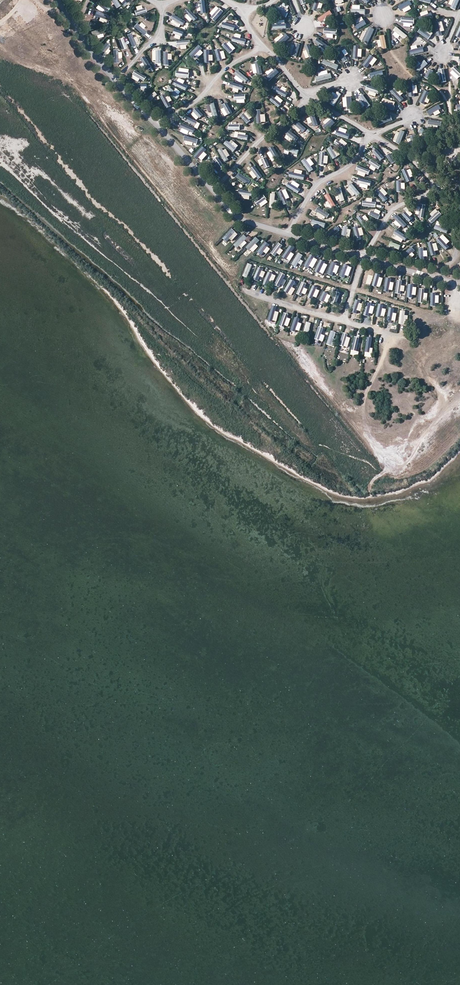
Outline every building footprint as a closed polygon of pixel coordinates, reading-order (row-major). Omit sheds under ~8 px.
[(118,0),(110,0),(115,8),(121,5),(118,0)] [(123,5),(129,8),(133,0),(126,0),(123,5)] [(201,16),(208,14),(204,0),(200,0),(197,1),(201,16)] [(305,9),(311,7),(310,0),(303,0),(305,9)] [(313,11),(319,14),(327,0),(326,0),(319,0),(313,11)] [(449,10),(455,12),(459,0),(452,0),(449,10)] [(111,4),(95,1),(94,7),(109,11),(111,4)] [(219,2),(211,16),(217,19),(224,5),(219,2)] [(297,12),(285,2),(280,7),(293,17),(297,12)] [(368,9),(354,4),(351,10),(366,15),(368,9)] [(415,4),(399,7),(401,14),(416,10),(415,4)] [(430,20),(428,4),(422,5),(423,21),(430,20)] [(133,10),(135,16),(150,12),(149,6),(133,10)] [(197,16),(184,7),(180,13),(193,22),(197,16)] [(108,16),(92,12),(91,19),(107,22),(108,16)] [(336,12),(321,16),(323,23),(338,18),(336,12)] [(187,21),(174,13),(170,18),(184,27),(187,21)] [(290,21),(275,17),(273,23),(289,27),(290,21)] [(351,29),(366,24),(364,18),(349,23),(351,29)] [(414,21),(399,18),(397,24),(413,28),(414,21)] [(148,28),(136,19),(132,24),(145,33),(148,28)] [(444,37),(440,21),(433,23),(438,39),(444,37)] [(389,31),(401,41),(405,36),(393,26),(389,31)] [(337,29),(322,27),(320,33),(336,36),(337,29)] [(139,41),(130,28),(124,31),(133,44),(139,41)] [(366,45),(373,31),(368,28),(360,42),(366,45)] [(434,40),(424,28),(419,32),(429,44),(434,40)] [(222,36),(238,40),(239,34),(224,30),(222,36)] [(275,42),(289,36),(287,30),(272,36),(275,42)] [(377,33),(381,49),(387,47),(384,32),(377,33)] [(129,48),(125,33),(119,34),(122,50),(129,48)] [(312,41),(325,50),(329,45),(316,35),(312,41)] [(218,42),(230,52),(234,48),(222,37),(218,42)] [(105,38),(99,52),(104,55),(111,40),(105,38)] [(176,49),(191,45),(190,39),(174,42),(176,49)] [(291,56),(297,42),(291,39),(285,54),(291,56)] [(301,44),(306,59),(312,57),(308,42),(301,44)] [(409,49),(424,52),(426,45),(410,43),(409,49)] [(226,60),(217,46),(212,50),(221,63),(226,60)] [(189,64),(198,51),(193,47),(184,60),(189,64)] [(335,49),(341,64),(347,61),(341,47),(335,49)] [(210,66),(208,50),(201,51),(203,67),(210,66)] [(366,70),(374,56),(369,53),(361,66),(366,70)] [(155,69),(147,56),(141,59),(150,73),(155,69)] [(414,70),(428,61),(424,56),(411,64),(414,70)] [(322,66),(337,72),(339,66),(325,60),(322,66)] [(262,76),(260,61),(254,62),(256,77),(262,76)] [(456,62),(452,67),(459,75),(459,66),(456,62)] [(430,66),(425,81),(431,83),(436,68),(430,66)] [(273,67),(263,79),(268,83),(278,71),(273,67)] [(441,69),(446,84),(452,81),(447,67),(441,69)] [(236,73),(248,83),(252,78),(240,68),(236,73)] [(371,80),(386,74),(383,68),(369,74),(371,80)] [(148,74),(132,72),(132,79),(147,81),(148,74)] [(320,85),(335,81),(333,74),(318,79),(320,85)] [(186,93),(189,87),(175,80),(172,86),(186,93)] [(134,88),(136,94),(151,88),(149,82),(134,88)] [(244,85),(228,83),(228,89),(243,91),(244,85)] [(384,89),(369,85),(367,91),(383,95),(384,89)] [(392,88),(400,102),(406,99),(398,85),(392,88)] [(181,100),(184,94),(170,87),(167,92),(181,100)] [(291,89),(275,87),(274,94),(290,96),(291,89)] [(340,88),(331,101),(337,105),(345,92),(340,88)] [(426,106),(432,91),(426,88),(420,103),(426,106)] [(141,104),(146,108),(156,95),(150,91),(141,104)] [(165,108),(171,105),(164,91),(158,93),(165,108)] [(248,93),(233,98),(235,105),(250,100),(248,93)] [(372,107),(364,93),(358,96),(366,110),(372,107)] [(349,94),(346,109),(353,110),(355,95),(349,94)] [(271,100),(283,111),(288,106),(276,95),(271,100)] [(381,106),(396,111),(398,105),(383,100),(381,106)] [(230,117),(228,101),(222,102),(224,118),(230,117)] [(431,116),(445,108),(442,102),(428,110),(431,116)] [(218,119),(215,103),(209,104),(211,120),(218,119)] [(278,116),(269,103),(263,106),(272,119),(278,116)] [(248,121),(252,106),(245,104),(241,119),(248,121)] [(263,121),(261,106),(254,107),(256,122),(263,121)] [(193,111),(204,123),(209,118),(198,107),(193,111)] [(381,125),(396,119),(393,113),(378,119),(381,125)] [(204,125),(191,115),(187,120),(200,130),(204,125)] [(315,132),(320,130),(315,116),(310,118),(315,132)] [(325,133),(337,123),(333,118),(320,128),(325,133)] [(307,136),(312,131),(301,120),(296,125),(307,136)] [(445,123),(430,120),(429,127),(444,129),(445,123)] [(199,131),(185,124),(182,130),(197,137),(199,131)] [(401,126),(394,140),(399,143),(407,129),(401,126)] [(297,143),(301,136),(288,127),(284,134),(297,143)] [(339,127),(336,134),(351,139),(354,132),(339,127)] [(435,142),(426,129),(420,133),(429,146),(435,142)] [(338,139),(335,146),(350,152),(352,145),(338,139)] [(241,151),(229,141),(225,146),(237,156),(241,151)] [(298,155),(301,148),(286,142),(283,148),(298,155)] [(198,161),(209,150),(205,145),(193,156),(198,161)] [(230,160),(223,146),(217,149),(224,163),(230,160)] [(382,152),(396,160),(399,155),(386,146),(382,152)] [(334,148),(328,153),(339,165),(345,160),(334,148)] [(382,162),(386,158),(374,148),(370,152),(382,162)] [(282,151),(274,153),(279,169),(286,167),(282,151)] [(321,167),(328,167),(326,151),(319,151),(321,167)] [(210,154),(214,169),(220,168),(216,152),(210,154)] [(269,154),(262,156),(266,171),(273,169),(269,154)] [(377,170),(380,163),(364,157),(362,164),(377,170)] [(311,174),(316,168),(303,159),(298,165),(311,174)] [(259,178),(263,171),(250,162),(245,168),(259,178)] [(372,179),(374,172),(359,167),(357,175),(372,179)] [(407,167),(402,172),(412,184),(418,179),(407,167)] [(288,171),(285,178),(300,185),(303,178),(288,171)] [(253,186),(256,179),(241,172),(238,179),(253,186)] [(399,196),(406,193),(400,178),(393,181),(399,196)] [(370,190),(372,183),(357,179),(355,186),(370,190)] [(351,181),(345,184),(351,198),(358,195),(351,181)] [(289,184),(285,190),(298,199),(302,193),(289,184)] [(339,185),(332,188),(339,203),(346,200),(339,185)] [(380,186),(375,191),(385,203),(391,198),(380,186)] [(251,199),(251,191),(235,190),(235,197),(251,199)] [(286,191),(278,193),(281,208),(289,207),(286,191)] [(334,208),(337,201),(323,193),(319,200),(334,208)] [(261,194),(249,204),(253,209),(266,199),(261,194)] [(379,207),(380,199),(363,198),(363,206),(379,207)] [(419,201),(413,206),(424,219),(429,214),(419,201)] [(407,206),(401,211),(412,224),(418,219),(407,206)] [(327,219),(330,212),(314,207),(312,214),(327,219)] [(431,216),(428,220),(432,223),(440,213),(435,208),(430,214),(431,216)] [(364,216),(379,221),(382,214),(366,209),(364,216)] [(397,215),(393,221),(407,229),(411,223),(397,215)] [(357,222),(370,232),(374,226),(361,217),(357,222)] [(322,232),(324,224),(309,220),(306,227),(322,232)] [(451,236),(455,230),(441,221),(437,228),(451,236)] [(337,242),(341,226),(335,224),(330,240),(337,242)] [(240,230),(233,226),(222,240),(228,245),(240,230)] [(353,228),(358,244),(365,242),(360,226),(353,228)] [(349,243),(350,227),(343,227),(342,243),(349,243)] [(404,239),(406,232),(390,228),(388,235),(404,239)] [(447,247),(451,241),(438,231),(433,238),(447,247)] [(250,237),(243,232),(232,247),(238,251),(250,237)] [(261,237),(254,234),(245,250),(252,254),(261,237)] [(273,240),(266,237),(257,253),(264,257),(273,240)] [(401,249),(403,242),(387,237),(385,245),(401,249)] [(284,243),(276,240),(269,257),(276,260),(284,243)] [(436,259),(443,255),(435,241),(428,245),(436,259)] [(418,249),(413,244),(402,256),(408,261),(418,249)] [(295,248),(288,245),(281,262),(288,265),(295,248)] [(396,258),(398,250),(382,246),(380,253),(396,258)] [(420,263),(428,263),(427,247),(419,247),(420,263)] [(305,251),(297,250),(293,268),(300,269),(305,251)] [(317,254),(310,252),(305,270),(313,272),(317,254)] [(327,257),(320,255),(315,273),(323,275),(327,257)] [(340,261),(332,259),(328,277),(335,279),(340,261)] [(353,264),(346,262),(341,280),(348,282),(353,264)] [(253,265),(245,263),(241,281),(248,283),(253,265)] [(264,267),(257,265),(252,283),(260,285),(264,267)] [(372,269),(365,267),(360,286),(368,287),(372,269)] [(274,271),(267,269),(262,287),(270,289),(274,271)] [(284,273),(277,271),(272,290),(280,291),(284,273)] [(383,273),(376,271),(371,290),(379,291),(383,273)] [(296,277),(288,275),(284,293),(291,295),(296,277)] [(394,277),(386,275),(382,293),(389,295),(394,277)] [(406,280),(398,278),(394,296),(401,298),(406,280)] [(307,281),(299,279),(295,297),(302,299),(307,281)] [(417,284),(409,282),(405,300),(412,302),(417,284)] [(319,285),(311,283),(307,301),(314,303),(319,285)] [(428,287),(421,285),(416,303),(424,305),(428,287)] [(331,288),(324,286),(319,304),(327,306),(331,288)] [(440,290),(433,288),(428,306),(436,308),(440,290)] [(449,288),(442,289),(443,296),(450,295),(449,288)] [(345,292),(338,290),(333,308),(341,310),(345,292)] [(364,296),(356,294),(352,312),(359,314),(364,296)] [(375,298),(368,296),(363,315),(371,316),(375,298)] [(386,302),(379,301),(374,319),(382,320),(386,302)] [(398,305),(391,303),(386,321),(394,323),(398,305)] [(279,306),(271,304),(267,322),(274,324),(279,306)] [(411,309),(403,308),(399,326),(406,328),(411,309)] [(292,313),(284,312),(280,330),(287,332),(292,313)] [(302,317),(295,316),(290,334),(298,336),(302,317)] [(314,321),(306,319),(302,337),(309,339),(314,321)] [(326,325),(318,323),(314,342),(321,343),(326,325)] [(338,329),(331,327),(326,345),(334,347),(338,329)] [(351,331),(344,330),(339,348),(347,350),(351,331)] [(362,336),(355,334),(350,352),(358,354),(362,336)] [(374,340),(367,338),(362,356),(370,358),(374,340)]
